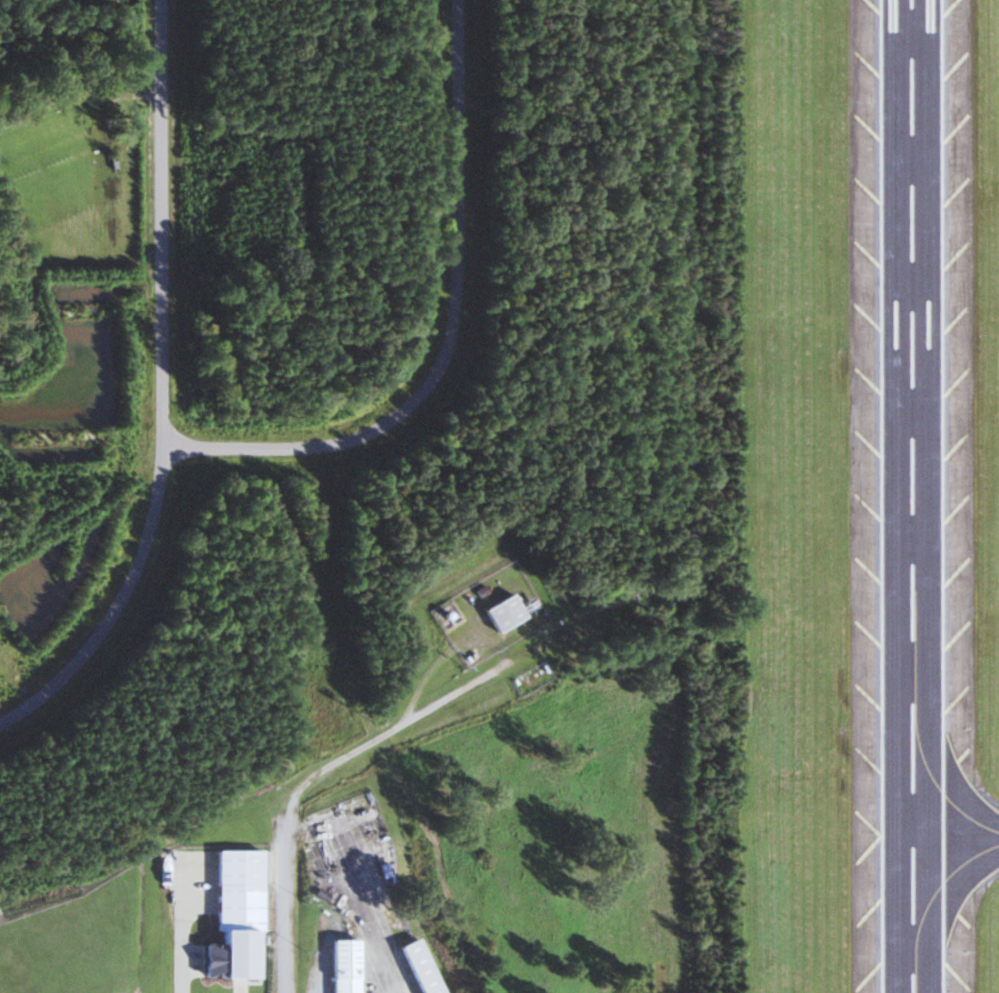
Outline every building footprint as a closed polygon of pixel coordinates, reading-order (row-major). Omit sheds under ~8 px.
[(522,619),(510,594),(480,609),(492,633),(522,619)] [(254,979),(254,930),(215,930),(215,979),(254,979)] [(416,938),(396,946),(415,992),(438,992),(416,938)] [(328,992),(356,992),(356,940),(328,940),(328,992)]
